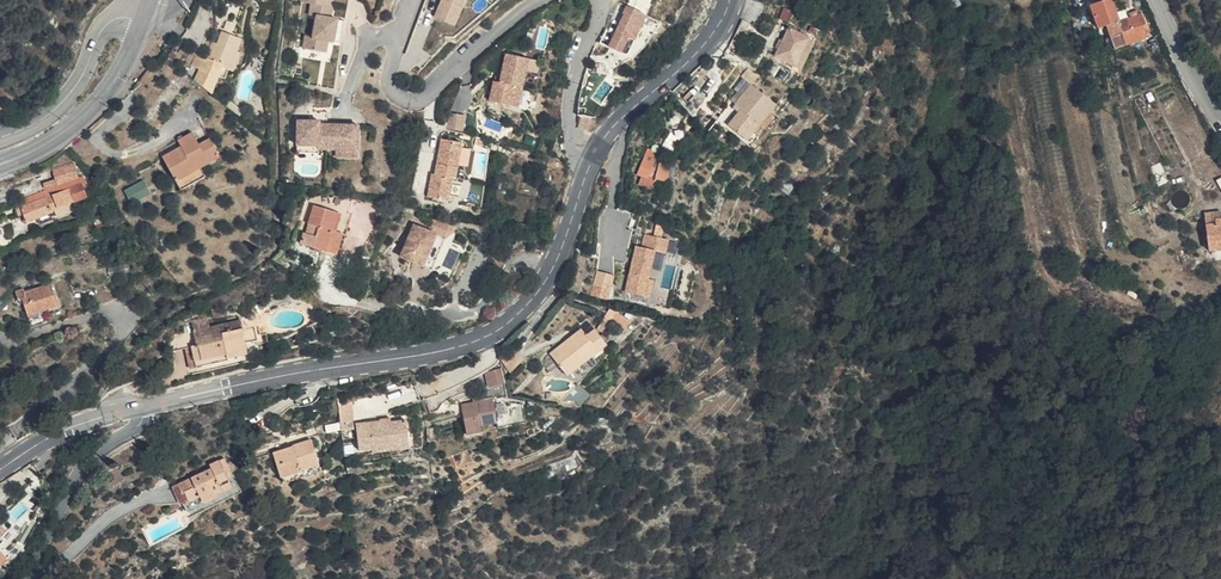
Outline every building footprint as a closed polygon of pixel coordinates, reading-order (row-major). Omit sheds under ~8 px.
[(257,0),(250,0),(248,17),(258,18),(260,0),(257,0)] [(298,18),(309,19),(327,21),(327,10),(329,0),(300,0),(298,18)] [(434,14),(453,23),(462,3),(463,0),(440,0),(434,14)] [(1082,27),(1093,25),(1090,0),(1080,1),(1082,27)] [(1101,24),(1099,0),(1093,0),(1090,0),(1093,25),(1101,24)] [(327,21),(309,19),(307,30),(297,29),(296,40),(314,42),(313,52),(305,51),(304,65),(327,67),(328,55),(341,56),(346,12),(327,10),(327,21)] [(620,20),(606,53),(618,58),(625,43),(631,46),(643,20),(625,12),(621,20),(620,20)] [(453,23),(434,14),(430,23),(449,31),(453,23)] [(1101,24),(1093,25),(1097,50),(1131,44),(1127,21),(1101,24)] [(810,37),(789,27),(775,54),(796,64),(810,37)] [(243,38),(225,30),(220,42),(214,40),(207,55),(200,52),(194,64),(202,66),(196,79),(214,93),(221,75),(226,76),(229,68),(234,70),(242,51),(238,49),(243,38)] [(815,40),(810,37),(796,64),(802,67),(815,40)] [(529,67),(507,62),(501,85),(500,90),(494,89),(489,109),(511,114),(516,94),(522,95),(529,67)] [(453,107),(466,112),(476,88),(462,83),(453,107)] [(778,104),(753,83),(736,103),(743,109),(731,123),(749,138),(778,104)] [(522,95),(516,94),(511,114),(517,115),(522,95)] [(464,131),(468,114),(451,111),(448,127),(464,131)] [(298,122),(298,125),(310,125),(310,140),(317,140),(317,115),(298,116),(298,122)] [(288,126),(288,150),(309,149),(309,152),(318,152),(317,140),(310,140),(310,125),(298,125),(288,126)] [(201,141),(194,130),(179,138),(183,144),(164,155),(177,179),(222,154),(211,135),(201,141)] [(309,149),(288,150),(288,157),(309,157),(309,152),(309,149)] [(349,151),(327,152),(328,159),(349,159),(349,151)] [(427,209),(446,213),(450,191),(454,191),(460,157),(440,153),(434,188),(431,187),(427,209)] [(228,164),(222,154),(177,179),(183,190),(228,164)] [(648,160),(642,159),(639,168),(635,167),(631,181),(644,185),(646,179),(642,177),(648,160)] [(52,191),(69,183),(79,179),(74,168),(47,180),(52,191)] [(663,181),(652,176),(645,196),(653,199),(656,191),(659,192),(663,181)] [(87,198),(79,179),(69,183),(52,191),(13,207),(16,213),(23,227),(48,217),(47,215),(87,198)] [(145,179),(126,189),(133,202),(152,192),(145,179)] [(350,223),(318,211),(312,230),(322,233),(318,242),(306,238),(301,249),(335,261),(350,223)] [(1212,236),(1202,238),(1203,245),(1194,247),(1199,272),(1220,267),(1220,235),(1212,236)] [(411,236),(399,267),(422,277),(435,245),(411,236)] [(666,256),(670,241),(644,236),(641,248),(635,247),(624,295),(645,301),(645,296),(651,297),(654,283),(649,282),(655,253),(666,256)] [(443,248),(435,245),(422,277),(431,280),(443,248)] [(599,269),(592,293),(609,299),(615,275),(599,269)] [(53,309),(46,289),(20,298),(18,294),(10,297),(12,305),(17,303),(23,320),(53,309)] [(220,326),(218,319),(197,323),(205,363),(238,356),(237,352),(256,348),(250,320),(220,326)] [(562,368),(556,360),(525,383),(544,407),(584,375),(572,360),(562,368)] [(491,383),(486,371),(469,378),(475,391),(491,383)] [(474,404),(469,385),(454,390),(458,408),(474,404)] [(356,427),(354,399),(341,400),(343,428),(356,427)] [(476,417),(474,404),(458,408),(446,411),(447,416),(448,423),(441,424),(429,427),(435,451),(450,448),(466,445),(461,421),(476,417)] [(416,414),(414,406),(399,412),(399,413),(401,426),(411,424),(416,414)] [(448,423),(447,416),(440,418),(441,424),(448,423)] [(371,439),(370,436),(336,443),(341,471),(375,465),(374,461),(390,457),(386,436),(371,439)] [(450,454),(450,448),(435,451),(436,457),(450,454)] [(230,474),(222,457),(198,468),(200,473),(174,485),(177,493),(181,491),(186,503),(197,499),(199,503),(229,489),(224,477),(230,474)] [(392,465),(390,457),(374,461),(375,465),(341,471),(341,474),(392,465)] [(308,493),(304,473),(284,477),(284,473),(263,477),(268,504),(288,500),(287,497),(308,493)]
